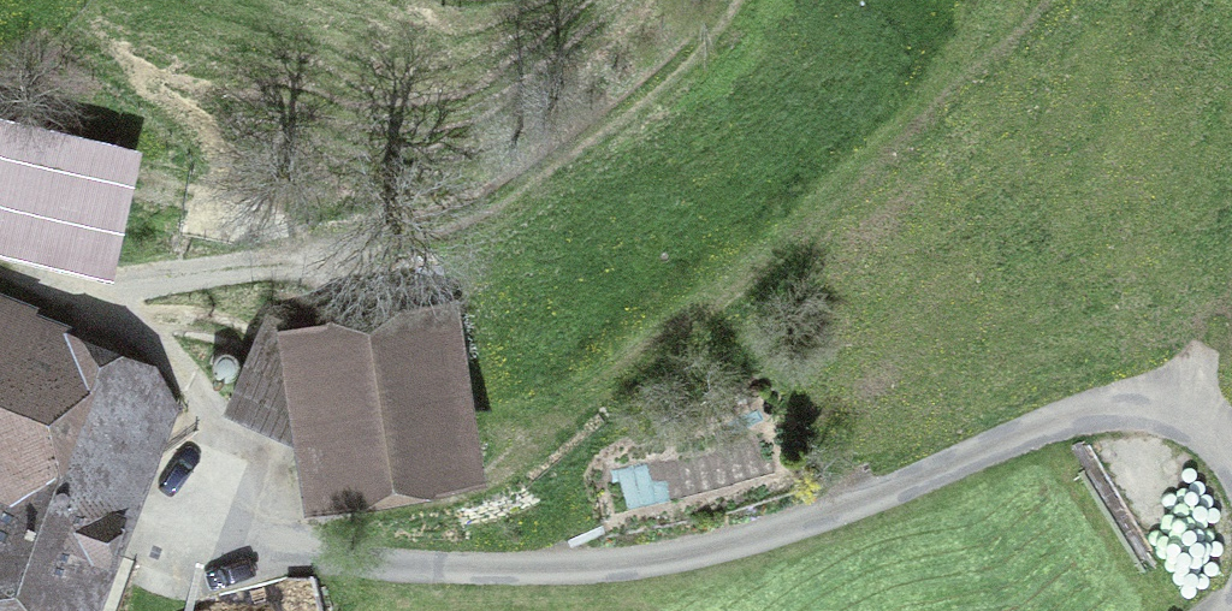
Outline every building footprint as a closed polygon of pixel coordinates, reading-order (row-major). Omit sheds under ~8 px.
[(127,156),(0,127),(0,229),(105,253),(127,156)] [(137,413),(148,417),(160,385),(148,381),(152,372),(28,326),(36,305),(0,291),(0,575),(68,600),(137,413)] [(231,395),(311,425),(321,469),(461,438),(430,297),(289,328),(288,323),(262,313),(231,395)] [(240,360),(229,350),(215,355),(211,369),(223,379),(237,375),(240,360)]
